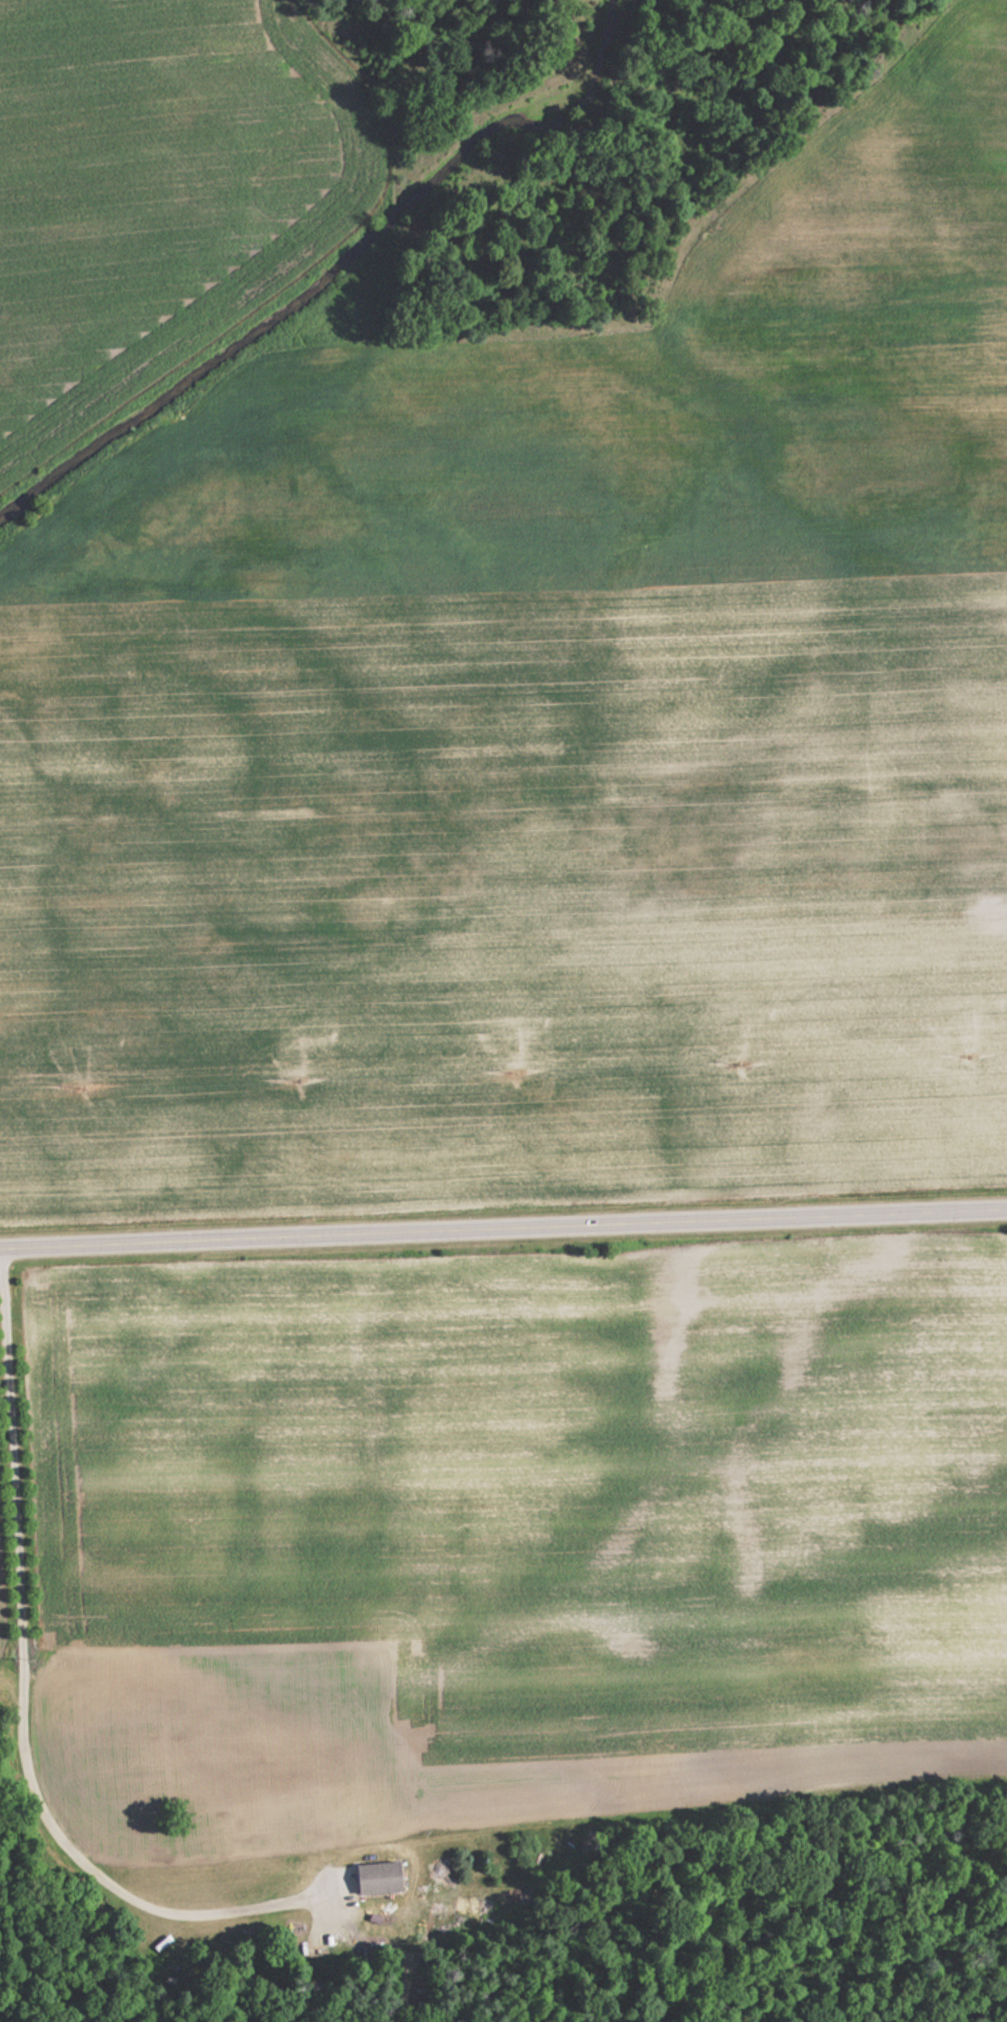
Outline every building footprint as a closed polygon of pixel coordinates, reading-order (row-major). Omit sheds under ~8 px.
[(357,1894),(400,1891),(398,1860),(354,1864),(357,1894)]
